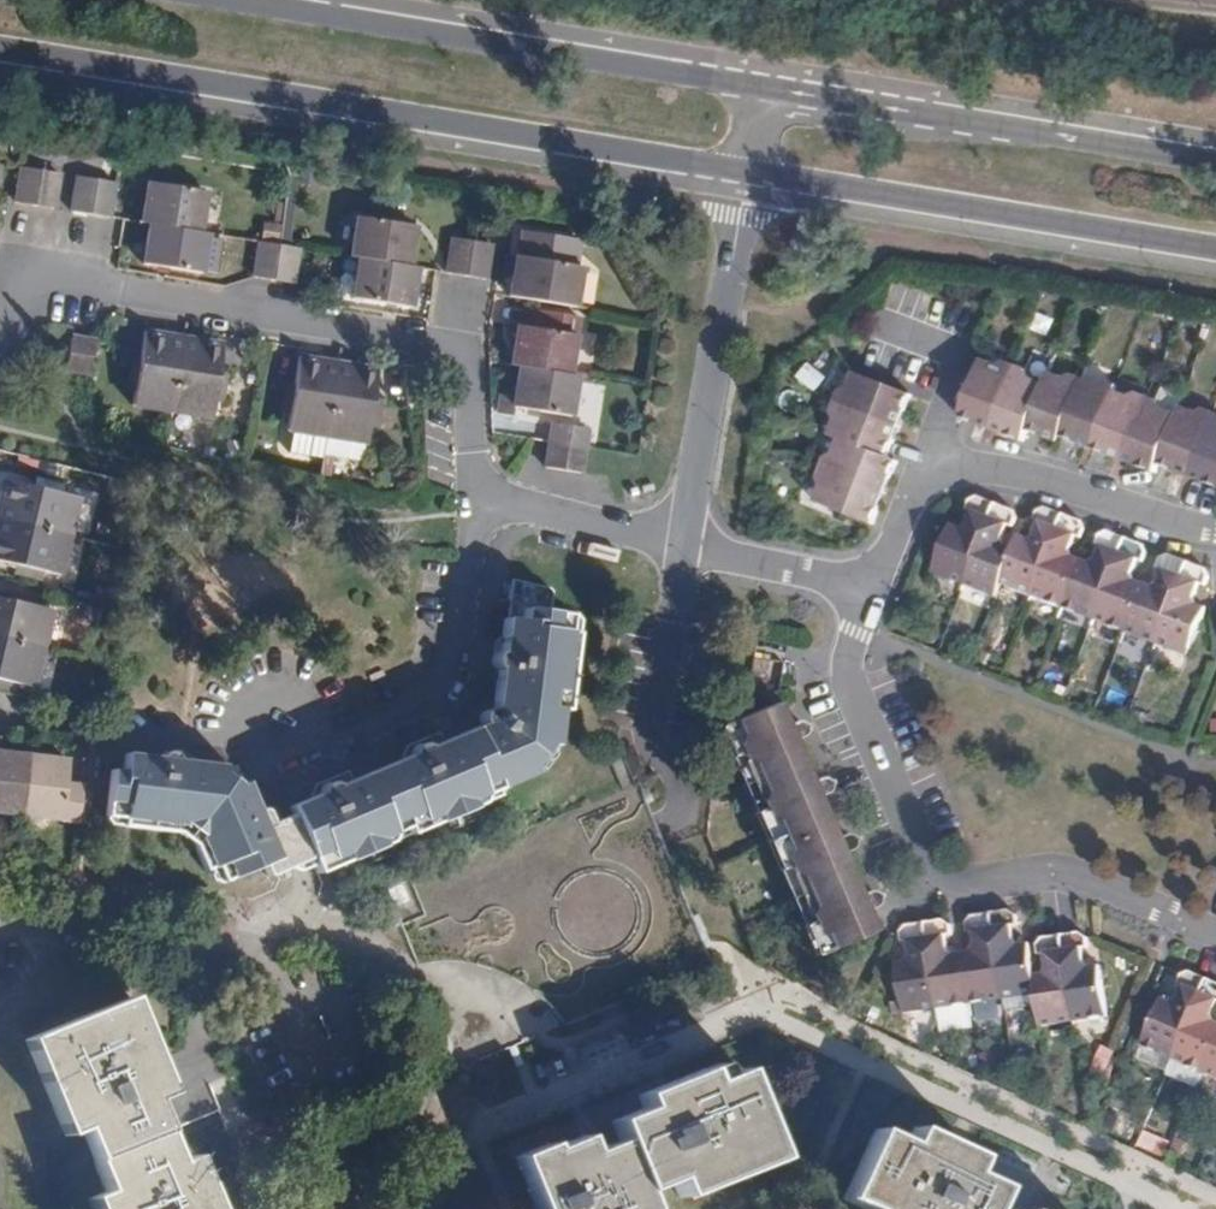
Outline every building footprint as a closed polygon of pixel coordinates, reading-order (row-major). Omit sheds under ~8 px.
[(41,170),(21,167),(15,202),(36,205),(41,170)] [(58,173),(41,170),(36,205),(53,208),(58,173)] [(90,214),(96,179),(77,176),(71,211),(90,214)] [(90,214),(108,217),(114,182),(96,179),(90,214)] [(149,185),(143,223),(150,223),(201,232),(207,194),(149,185)] [(359,258),(367,260),(410,267),(417,228),(366,219),(359,258)] [(200,274),(207,233),(201,232),(150,223),(143,264),(200,274)] [(465,275),(470,243),(454,240),(448,273),(465,275)] [(272,281),(278,245),(262,242),(256,279),(272,281)] [(465,275),(485,279),(490,246),(473,243),(470,243),(465,275)] [(297,248),(278,245),(272,281),(273,282),(291,285),(297,248)] [(511,278),(515,257),(508,255),(504,277),(511,278)] [(508,296),(574,307),(581,267),(515,257),(511,278),(508,296)] [(411,309),(419,267),(410,267),(367,260),(361,300),(411,309)] [(509,366),(517,366),(566,374),(576,319),(541,313),(538,332),(516,328),(509,366)] [(133,405),(171,412),(183,341),(168,339),(168,335),(144,331),(140,360),(135,389),(133,405)] [(96,339),(74,336),(68,367),(92,370),(96,339)] [(183,341),(171,412),(211,418),(214,401),(219,373),(223,344),(203,341),(201,345),(183,341)] [(286,430),(326,436),(337,366),(320,363),(320,359),(298,356),(293,384),(289,413),(286,430)] [(128,387),(135,389),(140,360),(132,358),(128,387)] [(999,367),(982,361),(960,417),(968,421),(991,430),(1016,366),(1006,363),(999,367)] [(337,366),(326,436),(364,443),(367,426),(372,397),(377,369),(354,365),(353,368),(337,366)] [(567,418),(574,376),(566,374),(517,366),(511,398),(499,396),(495,416),(508,418),(509,409),(567,418)] [(1025,370),(1016,366),(991,430),(1006,436),(1023,443),(1027,431),(1045,384),(1029,378),(1025,370)] [(219,373),(214,401),(223,402),(228,374),(219,373)] [(912,395),(855,373),(850,386),(841,389),(835,402),(899,427),(905,413),(912,395)] [(1049,374),(1045,384),(1027,431),(1043,438),(1049,436),(1053,435),(1060,438),(1083,380),(1073,376),(1063,380),(1049,374)] [(1083,380),(1060,438),(1069,441),(1092,449),(1114,392),(1116,386),(1105,382),(1097,386),(1083,380)] [(282,412),(289,413),(293,384),(286,384),(282,412)] [(1114,392),(1092,449),(1112,457),(1123,461),(1147,398),(1137,394),(1128,398),(1114,392)] [(372,397),(367,426),(375,428),(380,398),(372,397)] [(1147,398),(1123,461),(1139,467),(1155,473),(1158,465),(1177,416),(1159,409),(1157,401),(1147,398)] [(899,427),(835,402),(831,412),(835,420),(829,435),(839,439),(887,458),(895,439),(899,427)] [(1174,471),(1190,477),(1214,414),(1204,411),(1196,413),(1180,408),(1177,416),(1158,465),(1174,471)] [(1214,414),(1190,477),(1209,485),(1215,488),(1215,415),(1214,414)] [(546,440),(580,446),(583,429),(549,424),(546,440)] [(897,462),(887,458),(839,439),(834,452),(825,458),(822,468),(886,493),(891,480),(897,462)] [(575,471),(580,446),(546,440),(542,466),(575,471)] [(881,506),(886,493),(822,468),(818,479),(822,487),(815,502),(873,525),(881,506)] [(34,488),(63,495),(64,487),(36,480),(34,488)] [(69,536),(78,499),(63,495),(34,488),(6,481),(0,500),(0,504),(4,505),(0,519),(69,536)] [(933,573),(965,584),(996,503),(987,500),(978,497),(970,500),(966,509),(973,512),(967,526),(958,528),(951,525),(933,573)] [(996,503),(965,584),(996,597),(1000,585),(1014,550),(1005,545),(1002,538),(1007,524),(1014,527),(1017,519),(1012,509),(1004,506),(996,503)] [(1000,585),(1032,597),(1063,515),(1055,512),(1045,508),(1036,512),(1033,520),(1040,522),(1033,536),(1028,539),(1019,536),(1014,550),(1000,585)] [(1063,515),(1032,597),(1063,608),(1081,560),(1072,556),(1069,550),(1075,535),(1081,538),(1084,530),(1080,522),(1071,518),(1063,515)] [(69,536),(0,519),(0,520),(0,561),(16,564),(44,571),(59,575),(69,536)] [(1081,560),(1063,608),(1094,620),(1125,539),(1116,535),(1108,532),(1099,535),(1096,545),(1102,546),(1095,561),(1088,563),(1081,560)] [(1094,620),(1126,632),(1144,584),(1134,580),(1131,574),(1137,560),(1143,562),(1146,555),(1142,546),(1134,543),(1125,539),(1094,620)] [(1126,632),(1157,644),(1188,563),(1180,560),(1170,556),(1162,560),(1159,569),(1164,571),(1158,585),(1153,587),(1144,584),(1126,632)] [(1188,563),(1157,644),(1188,655),(1206,607),(1197,604),(1194,597),(1199,584),(1205,587),(1209,577),(1204,569),(1196,566),(1188,563)] [(42,579),(44,571),(16,564),(14,573),(42,579)] [(7,600),(36,607),(38,599),(9,592),(7,600)] [(42,648),(51,611),(36,607),(7,600),(0,598),(0,639),(42,648)] [(309,857),(316,873),(500,795),(497,789),(537,773),(551,753),(556,710),(563,711),(574,634),(566,633),(568,616),(521,611),(520,623),(502,620),(499,650),(492,652),(491,653),(490,659),(493,666),(497,670),(492,709),(486,709),(483,709),(478,712),(477,721),(477,724),(481,729),(443,743),(433,747),(429,737),(410,745),(407,746),(402,753),(402,758),(403,761),(352,782),(343,786),(338,775),(315,785),(311,796),(313,800),(289,809),(293,817),(309,857)] [(42,648),(0,639),(0,681),(16,685),(32,688),(42,648)] [(16,685),(0,681),(0,689),(14,692),(16,685)] [(759,779),(800,761),(790,739),(795,737),(798,735),(800,732),(800,728),(803,727),(802,726),(801,724),(799,725),(797,724),(795,723),(791,722),(783,725),(774,703),(733,721),(739,736),(735,744),(742,760),(751,762),(759,779)] [(433,747),(443,743),(438,733),(429,737),(433,747)] [(267,874),(285,867),(275,845),(279,844),(270,826),(263,829),(244,785),(239,787),(221,772),(222,766),(176,762),(176,758),(173,752),(172,750),(166,748),(161,749),(158,753),(156,759),(127,756),(125,773),(112,772),(108,816),(125,817),(124,827),(179,833),(185,822),(202,835),(195,845),(205,870),(216,866),(223,881),(263,864),(267,874)] [(20,816),(27,757),(0,753),(0,814),(20,816)] [(20,816),(78,823),(83,786),(63,784),(65,761),(27,757),(20,816)] [(827,781),(826,779),(822,781),(821,779),(819,778),(816,778),(814,778),(807,781),(800,761),(759,779),(764,793),(760,800),(766,817),(775,818),(783,835),(824,817),(816,796),(821,793),(822,791),(824,789),(825,787),(825,784),(828,783),(827,781)] [(347,771),(338,775),(343,786),(352,782),(347,771)] [(500,795),(316,873),(317,875),(501,797),(500,795)] [(285,867),(309,857),(293,817),(270,826),(279,844),(275,845),(285,867)] [(800,877),(806,892),(848,873),(839,852),(844,849),(845,847),(847,845),(848,843),(849,841),(850,840),(850,838),(849,836),(846,837),(836,834),(831,836),(824,817),(783,835),(788,851),(784,858),(791,873),(800,877)] [(179,833),(195,845),(202,835),(185,822),(179,833)] [(830,948),(870,931),(863,909),(868,906),(869,906),(870,904),(872,902),(872,897),(874,896),(873,894),(872,892),(870,894),(869,894),(867,892),(861,892),(856,894),(848,873),(806,892),(812,906),(809,913),(814,930),(824,933),(830,948)] [(338,907),(331,907),(330,914),(337,915),(338,907)] [(991,913),(1003,999),(1037,994),(1034,975),(1029,942),(1019,944),(1014,940),(1011,925),(1019,924),(1017,914),(1009,909),(1002,911),(991,913)] [(396,911),(389,914),(395,927),(401,924),(396,911)] [(963,953),(970,1004),(1003,999),(991,913),(982,914),(974,915),(967,922),(968,931),(975,931),(977,946),(972,952),(965,952),(963,953)] [(924,922),(938,1008),(970,1004),(963,953),(954,954),(949,951),(947,935),(952,934),(950,923),(943,919),(932,920),(924,922)] [(904,1013),(938,1008),(924,922),(918,923),(908,925),(901,932),(902,938),(909,940),(911,956),(906,962),(897,963),(904,1013)] [(1062,935),(1074,1021),(1108,1016),(1102,965),(1091,967),(1085,962),(1083,948),(1090,947),(1088,937),(1080,932),(1068,934),(1062,935)] [(1034,975),(1037,994),(1038,1005),(1041,1026),(1074,1021),(1062,935),(1055,936),(1044,937),(1037,945),(1038,953),(1045,953),(1047,969),(1043,974),(1034,975)] [(1187,972),(1182,974),(1181,977),(1178,982),(1184,985),(1178,1000),(1172,1002),(1162,998),(1142,1045),(1173,1059),(1207,979),(1201,976),(1190,971),(1187,972)] [(1173,1059),(1204,1072),(1215,1043),(1215,1021),(1212,1015),(1215,1005),(1215,982),(1213,981),(1207,979),(1173,1059)] [(1037,994),(1003,999),(1005,1010),(1038,1005),(1037,994)] [(81,1129),(93,1159),(164,1130),(139,1068),(156,1060),(130,997),(25,1039),(65,1135),(81,1129)] [(1204,1072),(1215,1077),(1215,1043),(1204,1072)] [(1173,1059),(1142,1045),(1137,1056),(1169,1069),(1173,1059)] [(624,1148),(640,1191),(672,1178),(679,1197),(776,1158),(738,1069),(723,1075),(717,1063),(669,1083),(674,1095),(613,1120),(624,1148)] [(1000,1186),(939,1158),(946,1141),(915,1127),(907,1144),(876,1129),(844,1198),(868,1208),(990,1208),(1000,1186)] [(93,1159),(104,1190),(89,1196),(94,1208),(199,1208),(192,1193),(207,1188),(194,1155),(177,1162),(164,1130),(93,1159)] [(609,1204),(640,1191),(624,1148),(592,1161),(582,1136),(551,1149),(549,1143),(516,1157),(537,1208),(612,1208),(609,1204)]
